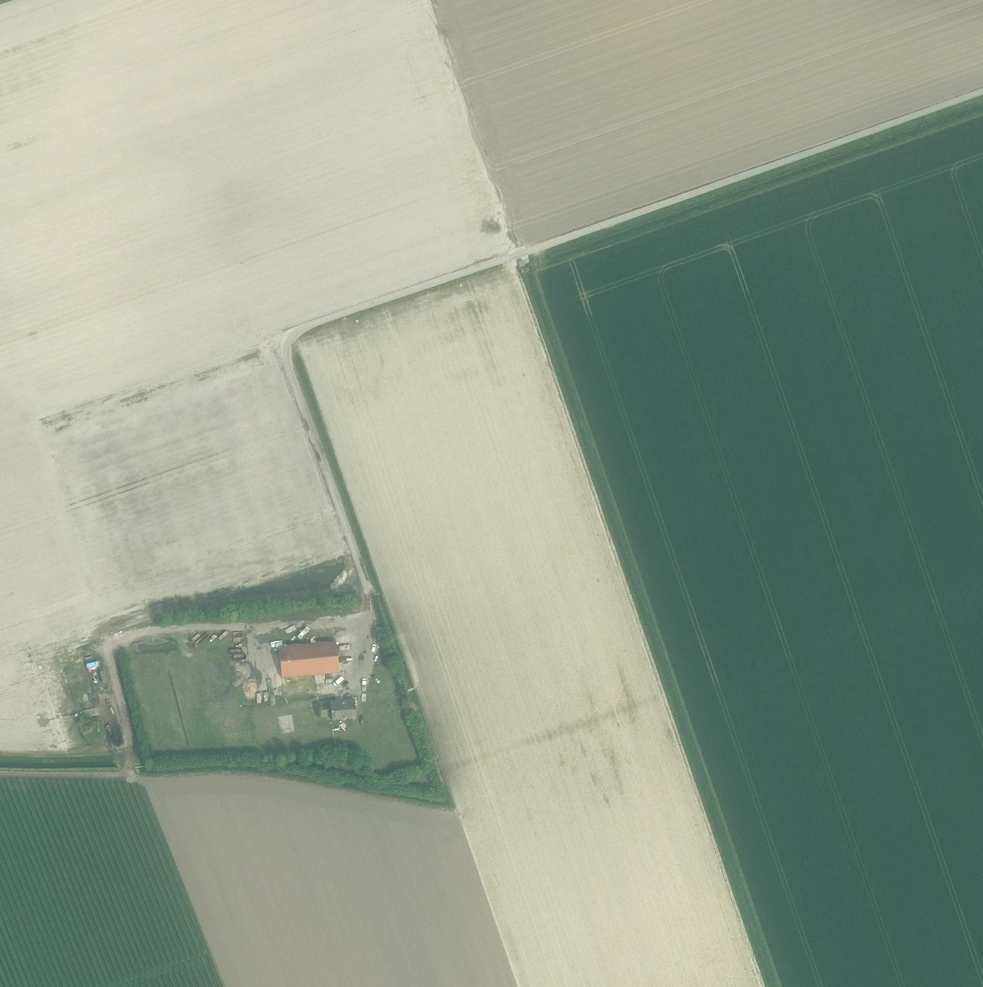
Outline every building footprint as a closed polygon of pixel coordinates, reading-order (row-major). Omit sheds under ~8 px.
[(141,544),(135,545),(138,557),(144,556),(141,544)] [(335,640),(278,647),(282,679),(324,674),(324,680),(332,679),(331,673),(339,672),(335,640)] [(234,697),(216,700),(217,705),(234,703),(234,697)] [(332,720),(345,719),(355,718),(354,700),(320,702),(318,703),(318,716),(331,716),(332,720)] [(115,720),(106,722),(108,735),(117,734),(115,720)] [(267,726),(255,728),(258,744),(269,742),(267,726)] [(163,753),(159,734),(151,735),(154,755),(163,753)]
